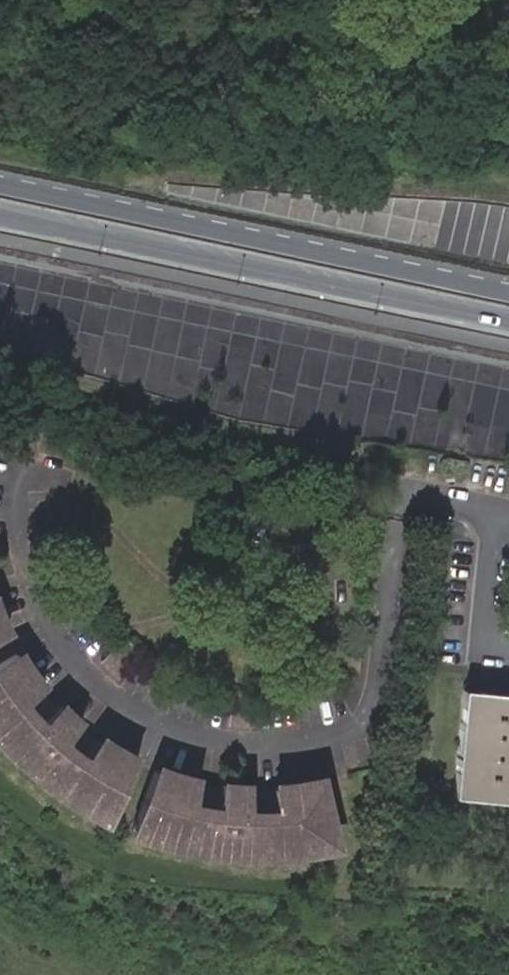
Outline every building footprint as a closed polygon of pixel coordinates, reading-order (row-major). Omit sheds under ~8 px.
[(382,505),(364,502),(362,513),(379,517),(382,505)] [(10,633),(0,609),(0,637),(10,633)] [(19,649),(0,660),(0,743),(18,762),(23,758),(47,780),(70,796),(67,801),(80,809),(85,812),(88,806),(110,819),(139,760),(100,737),(85,759),(64,744),(83,721),(63,701),(41,722),(28,708),(24,703),(44,686),(19,649)] [(466,692),(454,797),(508,803),(508,696),(466,692)] [(199,781),(157,768),(132,828),(156,837),(154,843),(163,845),(174,848),(175,842),(204,848),(241,852),(241,858),(276,859),(281,858),(281,852),(332,845),(319,782),(274,787),(276,814),(256,814),(250,814),(251,784),(223,782),(219,812),(194,807),(199,781)]
